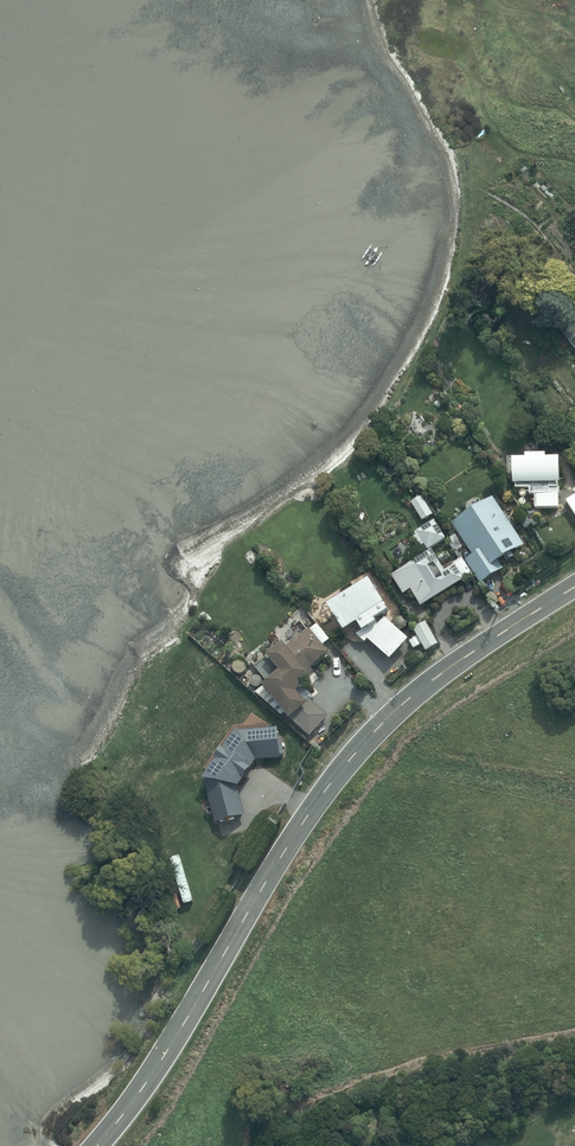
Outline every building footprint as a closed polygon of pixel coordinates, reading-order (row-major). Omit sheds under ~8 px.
[(526,451),(514,451),(514,476),(517,476),(517,481),(529,481),(529,487),(536,487),(536,500),(559,500),(559,486),(561,486),(561,451),(547,451),(547,447),(526,447),(526,451)] [(566,501),(574,515),(574,495),(566,501)] [(422,496),(410,503),(422,522),(434,514),(422,496)] [(469,512),(452,523),(474,555),(467,560),(482,582),(503,568),(500,562),(505,558),(508,562),(515,557),(512,553),(525,544),(492,496),(483,503),(479,498),(466,507),(469,512)] [(435,520),(412,535),(420,547),(421,547),(426,554),(391,575),(403,594),(411,589),(421,606),(473,574),(464,560),(462,561),(461,559),(454,563),(455,565),(445,571),(441,564),(451,558),(446,551),(437,557),(431,548),(446,538),(435,520)] [(402,643),(408,636),(401,629),(394,622),(386,614),(378,622),(376,621),(379,619),(377,616),(390,608),(371,576),(329,601),(344,628),(359,619),(362,626),(356,633),(365,640),(368,636),(391,655),(402,643)] [(261,682),(288,714),(308,734),(309,732),(313,736),(325,722),(321,719),(326,712),(309,696),(305,700),(295,688),(302,683),(298,679),(312,667),(310,665),(328,650),(321,642),(328,636),(315,620),(308,626),(307,625),(300,631),(295,625),(288,631),(293,637),(285,643),(282,640),(266,653),(278,668),(261,682)] [(426,622),(413,629),(426,651),(439,644),(426,622)] [(217,760),(204,778),(216,823),(245,814),(238,788),(257,759),(281,759),(281,754),(283,754),(282,738),(278,738),(278,729),(239,730),(224,749),(223,748),(215,758),(217,760)] [(171,860),(183,904),(192,902),(180,857),(171,860)]
